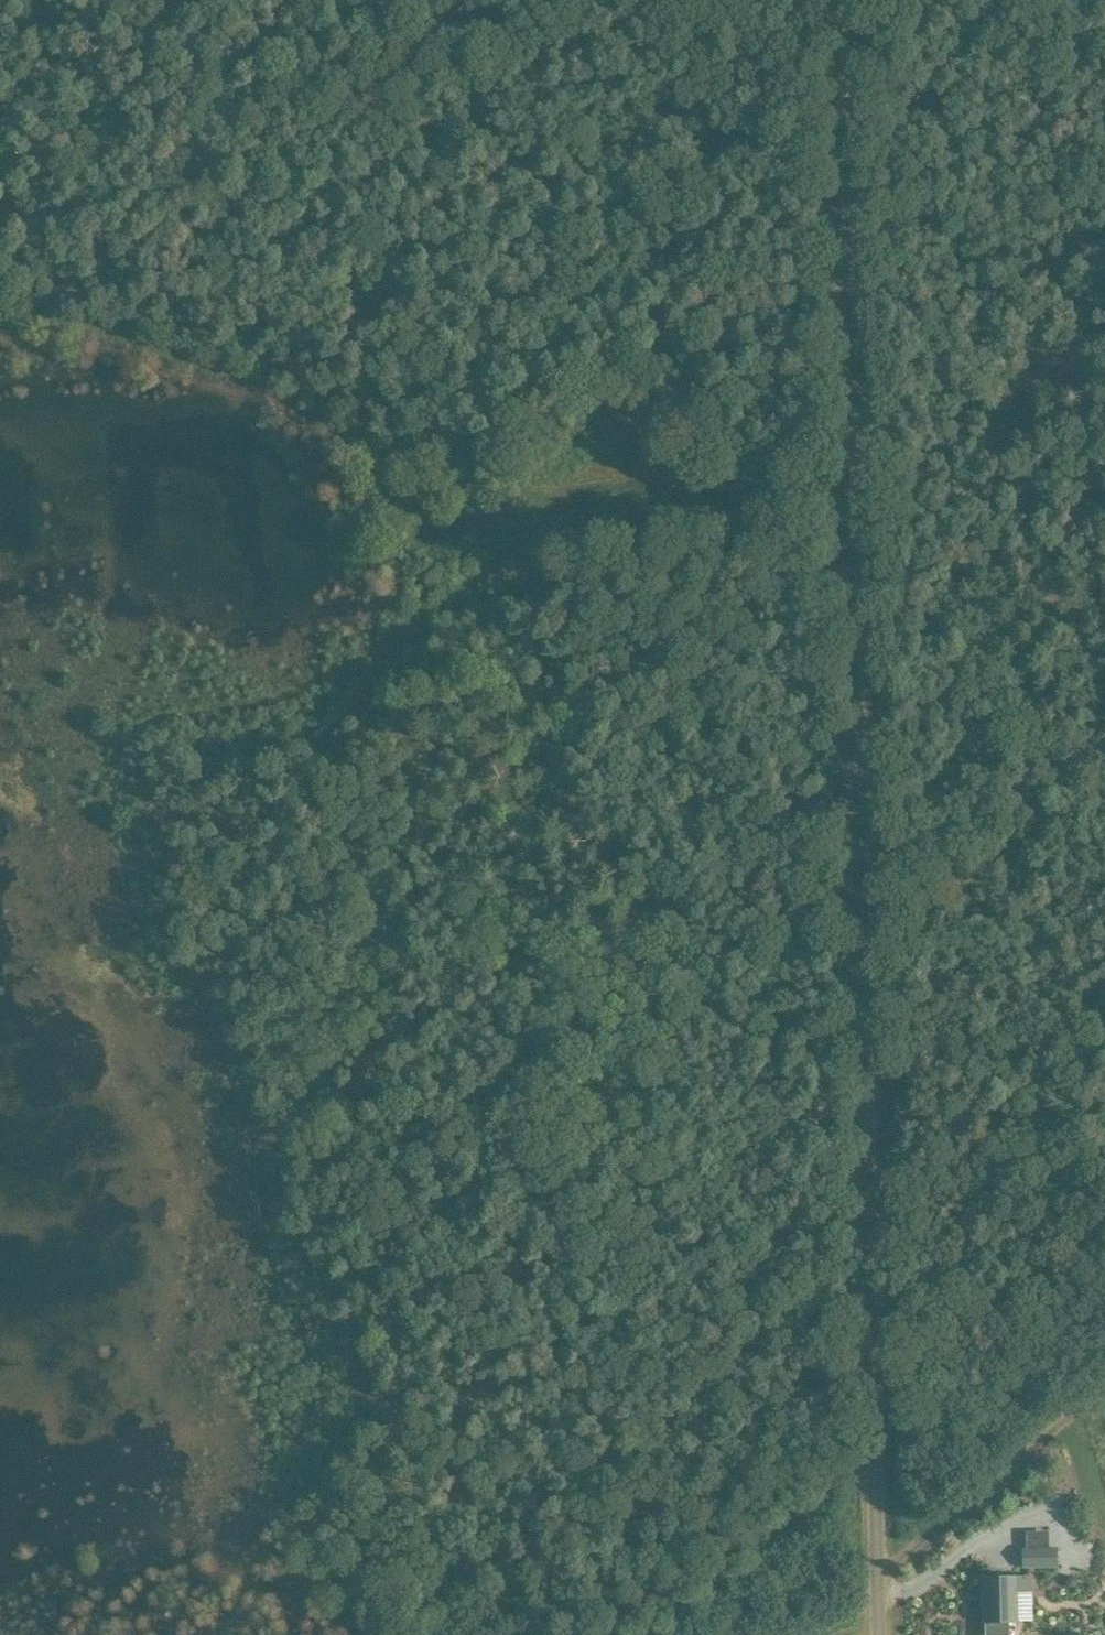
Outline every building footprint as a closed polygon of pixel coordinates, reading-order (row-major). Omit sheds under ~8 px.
[(1058,1546),(1049,1547),(1027,1547),(1023,1547),(1023,1568),(1036,1567),(1059,1567),(1058,1546)] [(1010,1622),(1018,1622),(1017,1591),(1031,1591),(1030,1575),(1006,1576),(984,1576),(985,1623),(986,1623),(986,1634),(1010,1634),(1010,1622)]
